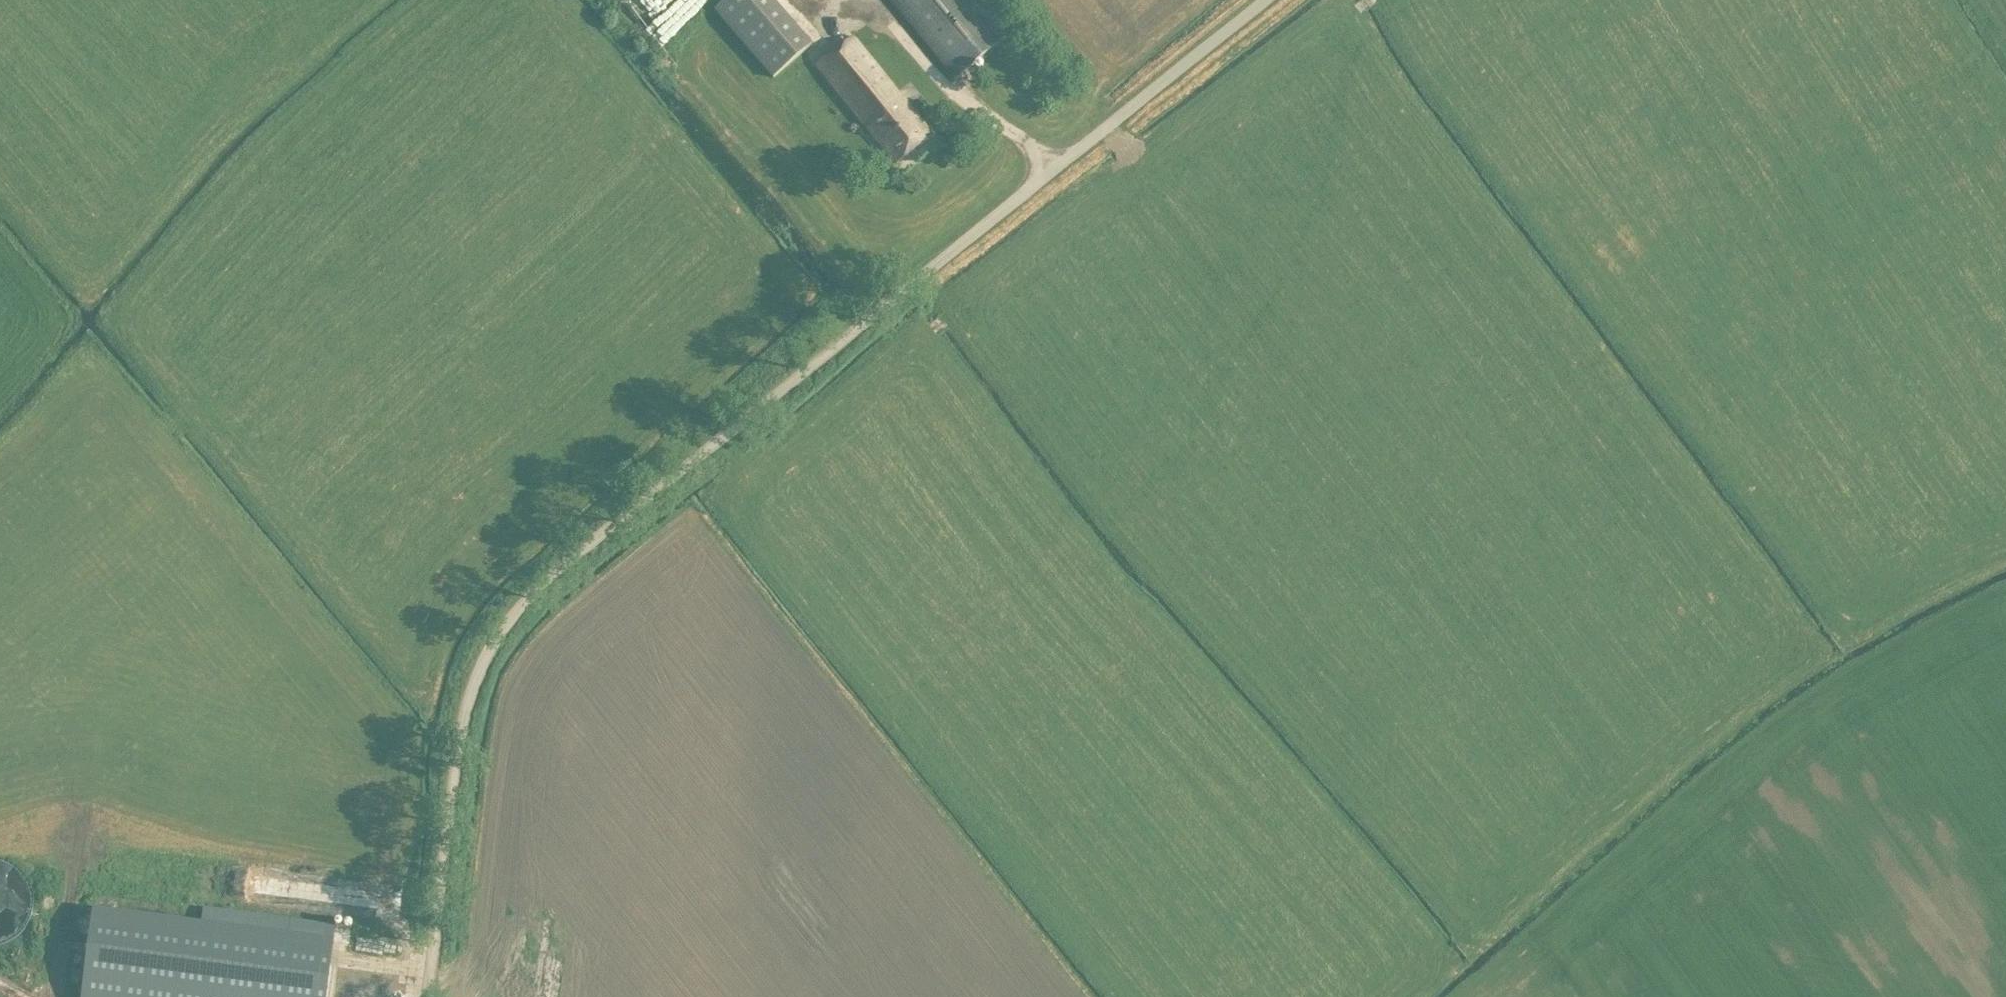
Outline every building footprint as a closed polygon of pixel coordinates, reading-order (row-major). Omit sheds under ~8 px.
[(649,0),(624,0),(637,13),(649,0)] [(774,0),(717,0),(712,5),(771,73),(809,40),(774,0)] [(977,0),(892,0),(952,73),(1003,31),(977,0)] [(928,131),(850,32),(814,59),(892,158),(928,131)] [(330,937),(332,921),(291,916),(289,932),(330,937)] [(327,961),(324,961),(326,945),(199,928),(197,944),(88,930),(78,996),(322,996),(327,961)] [(1447,957),(1460,947),(1452,936),(1439,946),(1447,957)]
